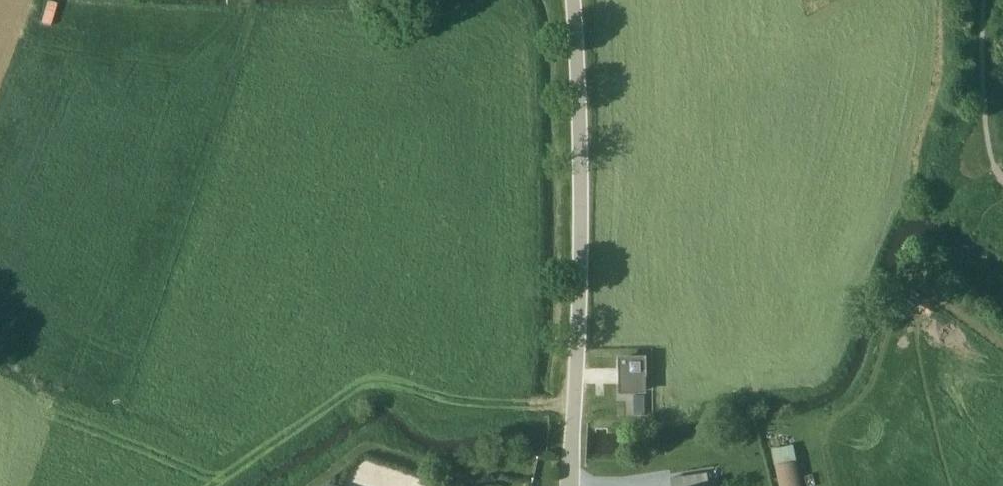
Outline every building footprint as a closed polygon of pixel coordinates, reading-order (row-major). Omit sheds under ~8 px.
[(622,392),(647,392),(647,360),(622,360),(622,386),(622,387),(622,392)] [(770,450),(773,465),(775,465),(779,485),(801,485),(793,446),(770,450)] [(708,473),(693,476),(694,485),(709,485),(708,473)]
